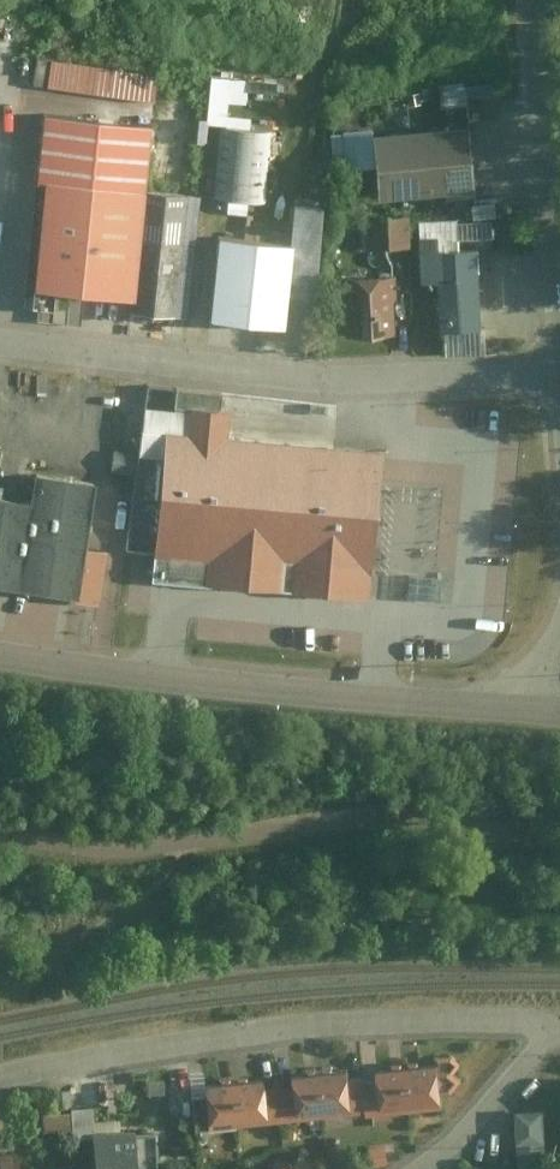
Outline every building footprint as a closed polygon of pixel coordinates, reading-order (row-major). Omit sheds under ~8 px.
[(41,53),(37,82),(110,92),(114,62),(41,53)] [(451,101),(474,101),(473,78),(450,79),(451,101)] [(501,79),(475,80),(475,92),(502,91),(501,79)] [(150,124),(41,112),(34,180),(36,180),(138,192),(143,192),(150,124)] [(269,128),(219,124),(215,192),(264,195),(265,169),(276,170),(278,140),(268,139),(269,128)] [(467,129),(367,135),(371,201),(471,195),(467,129)] [(347,130),(335,131),(337,162),(349,161),(347,130)] [(138,192),(36,180),(22,305),(52,309),(54,297),(80,300),(125,305),(138,192)] [(143,192),(138,192),(125,305),(175,311),(188,197),(143,192)] [(404,216),(362,218),(363,249),(406,247),(404,216)] [(459,219),(417,221),(418,236),(434,235),(435,237),(435,250),(460,249),(459,219)] [(491,220),(464,222),(465,237),(492,235),(491,220)] [(287,243),(218,237),(211,322),(280,328),(287,243)] [(435,237),(415,238),(416,284),(435,284),(435,237)] [(476,249),(435,250),(435,284),(437,331),(478,330),(476,249)] [(389,276),(339,279),(343,338),(393,335),(389,276)] [(80,300),(54,297),(52,309),(50,327),(77,330),(80,300)] [(225,443),(227,418),(186,414),(184,440),(162,438),(151,550),(151,556),(203,561),(201,583),(367,598),(380,457),(333,453),(225,443)] [(137,472),(141,450),(121,446),(116,467),(137,472)] [(73,604),(81,546),(90,487),(29,478),(25,505),(0,501),(0,593),(73,604)] [(114,551),(81,546),(73,604),(105,609),(114,551)] [(405,592),(448,594),(449,566),(407,564),(405,592)] [(458,1062),(449,1055),(434,1056),(434,1062),(437,1089),(452,1088),(459,1079),(450,1072),(458,1062)] [(395,1066),(374,1068),(375,1079),(378,1107),(438,1101),(437,1089),(434,1062),(413,1064),(395,1066)] [(190,1096),(206,1094),(205,1085),(203,1070),(187,1072),(190,1096)] [(348,1077),(348,1070),(326,1073),(309,1074),(288,1076),(288,1084),(291,1111),(351,1105),(348,1077)] [(351,1105),(364,1104),(362,1080),(362,1076),(348,1077),(351,1105)] [(208,1120),(265,1114),(262,1086),(262,1079),(241,1081),(223,1083),(205,1085),(206,1094),(208,1120)] [(362,1080),(364,1104),(365,1108),(378,1107),(375,1079),(362,1080)] [(265,1114),(291,1111),(288,1084),(262,1086),(265,1114)] [(144,1089),(145,1102),(158,1101),(157,1088),(144,1089)] [(206,1094),(190,1096),(190,1100),(192,1115),(193,1128),(209,1126),(208,1120),(206,1094)] [(192,1115),(190,1100),(166,1102),(168,1117),(192,1115)] [(93,1118),(92,1105),(69,1106),(70,1135),(94,1134),(93,1118)] [(547,1141),(545,1107),(518,1109),(519,1142),(547,1141)] [(93,1118),(94,1134),(119,1133),(118,1116),(93,1118)] [(133,1132),(135,1167),(156,1166),(154,1131),(133,1132)] [(135,1167),(133,1132),(119,1133),(94,1134),(96,1168),(135,1168),(135,1167)] [(394,1140),(376,1143),(378,1162),(396,1160),(394,1140)] [(519,1142),(513,1168),(541,1168),(547,1141),(519,1142)] [(17,1152),(0,1154),(0,1168),(19,1168),(17,1152)] [(326,1168),(297,1154),(289,1168),(326,1168)]
